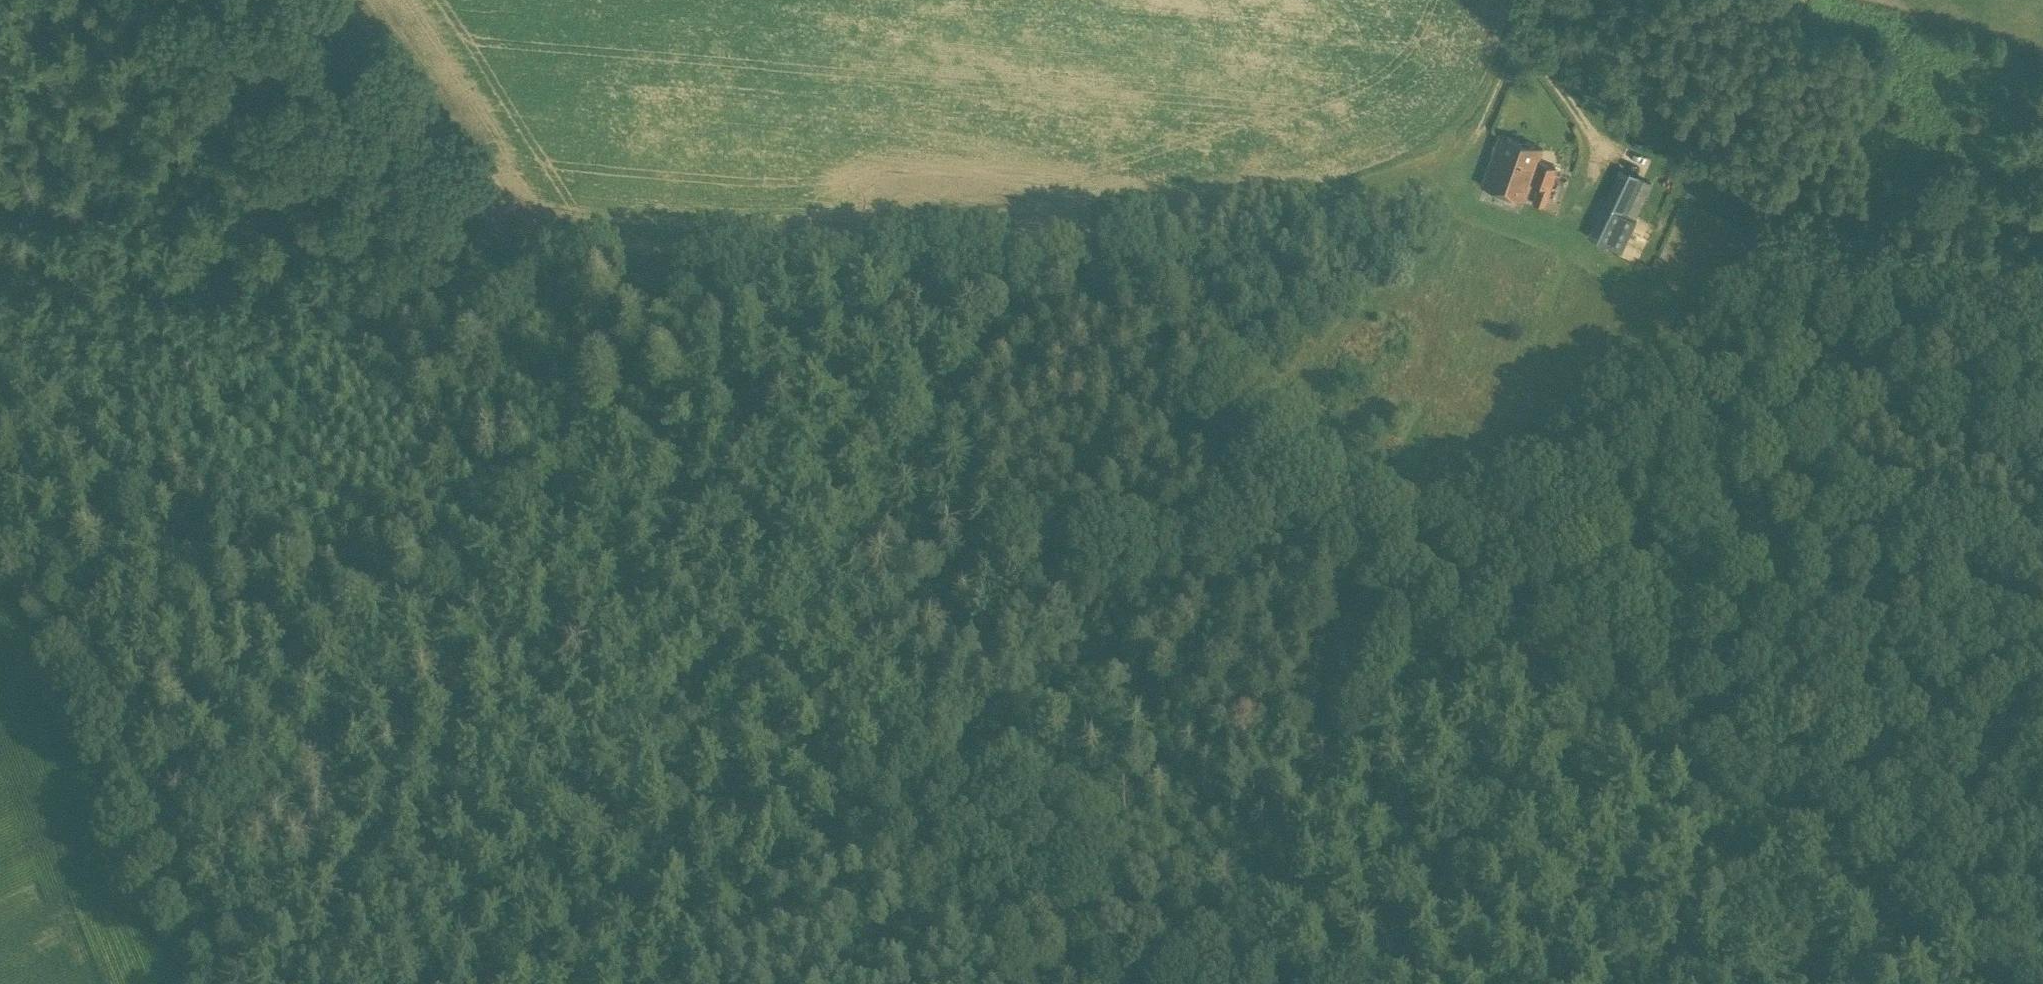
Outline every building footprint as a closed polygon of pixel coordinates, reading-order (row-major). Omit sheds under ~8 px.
[(1544,206),(1556,166),(1538,159),(1542,147),(1500,132),(1482,183),(1524,198),(1531,179),(1539,182),(1533,201),(1544,206)] [(1624,214),(1641,178),(1619,167),(1602,204),(1624,214)]
